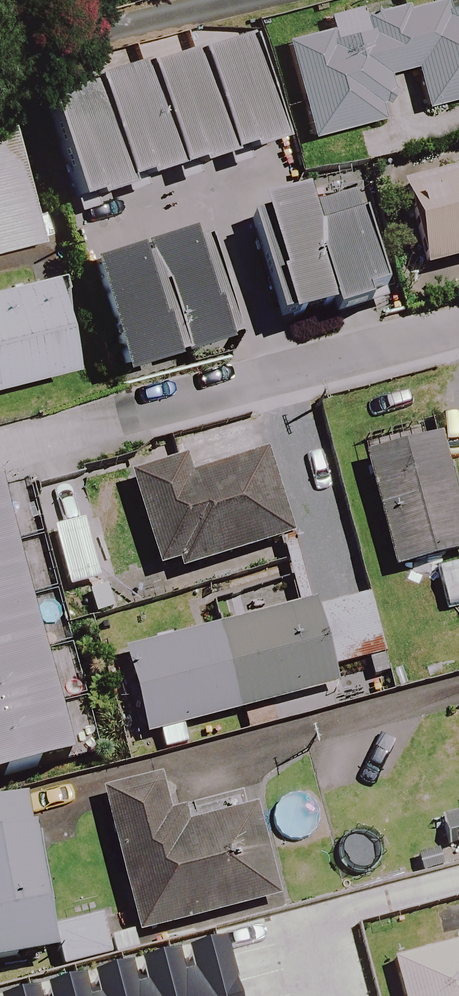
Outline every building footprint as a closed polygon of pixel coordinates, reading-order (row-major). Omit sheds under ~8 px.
[(279,52),(291,100),(303,150),(386,129),(380,104),(393,101),(387,76),(412,70),(422,112),(458,103),(458,7),(443,11),(440,0),(422,0),(351,18),(355,33),(330,39),(326,24),(275,37),(279,52)] [(284,151),(246,31),(24,102),(61,221),(284,151)] [(12,130),(0,134),(0,258),(42,247),(12,130)] [(402,191),(423,272),(458,263),(458,177),(402,191)] [(398,317),(358,189),(233,228),(270,346),(322,330),(325,340),(398,317)] [(233,356),(198,223),(76,255),(111,388),(233,356)] [(48,283),(0,295),(0,394),(72,376),(48,283)] [(365,461),(392,568),(458,551),(458,519),(439,442),(365,461)] [(289,544),(267,462),(187,483),(182,466),(131,479),(156,578),(289,544)] [(111,582),(97,523),(52,534),(67,593),(111,582)] [(367,592),(314,606),(124,655),(147,742),(337,693),(332,675),(385,662),(367,592)] [(179,831),(166,786),(100,805),(139,941),(278,901),(252,810),(179,831)] [(27,799),(0,805),(0,970),(57,958),(59,971),(108,962),(101,922),(53,932),(27,799)] [(392,964),(401,995),(458,995),(458,946),(392,964)] [(240,971),(163,991),(164,995),(247,995),(240,971)]
